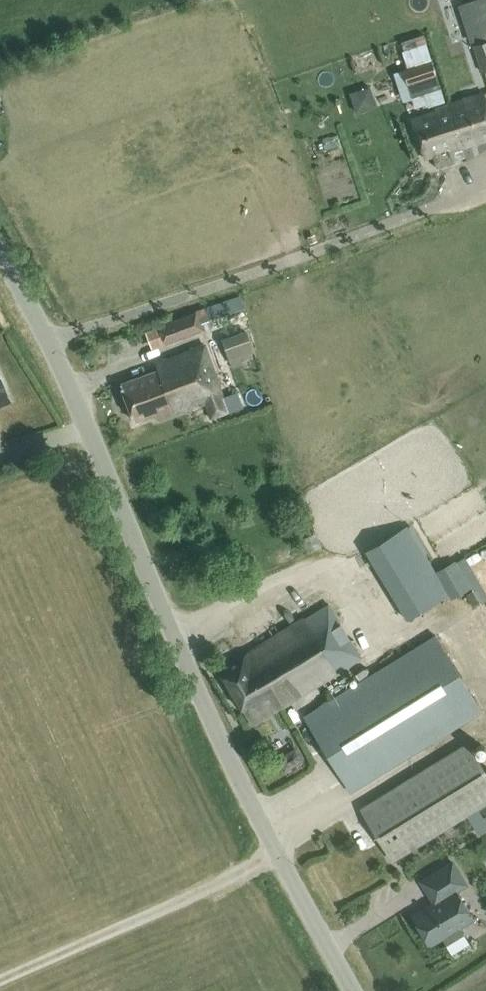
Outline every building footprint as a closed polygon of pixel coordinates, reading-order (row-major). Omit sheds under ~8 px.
[(481,70),(485,69),(485,37),(472,42),(481,70)] [(432,61),(404,70),(411,95),(440,86),(436,75),(437,74),(432,61)] [(425,157),(433,154),(437,167),(466,157),(462,145),(485,137),(485,98),(484,92),(436,107),(436,109),(412,117),(425,157)] [(319,146),(336,143),(334,132),(317,135),(319,146)] [(157,323),(164,341),(165,343),(204,327),(195,308),(157,323)] [(221,337),(229,360),(254,351),(245,328),(221,337)] [(122,382),(135,419),(156,411),(159,419),(205,401),(211,417),(229,410),(205,344),(157,360),(159,368),(122,382)] [(89,417),(98,414),(92,394),(83,397),(89,417)] [(407,524),(366,549),(408,617),(449,592),(407,524)] [(471,559),(485,553),(485,549),(483,541),(467,548),(471,559)] [(221,668),(245,710),(264,698),(272,710),(321,679),(359,655),(328,602),(250,649),(250,650),(221,668)] [(483,711),(447,653),(436,635),(336,696),(314,710),(305,715),(351,791),(447,733),(483,711)] [(468,743),(362,808),(393,860),(467,815),(478,808),(485,803),(485,773),(468,743)] [(483,816),(478,808),(467,815),(477,831),(485,825),(485,814),(483,816)] [(441,898),(413,915),(431,944),(443,937),(447,944),(464,933),(460,926),(474,918),(457,890),(467,884),(453,862),(422,881),(430,895),(436,891),(441,898)]
